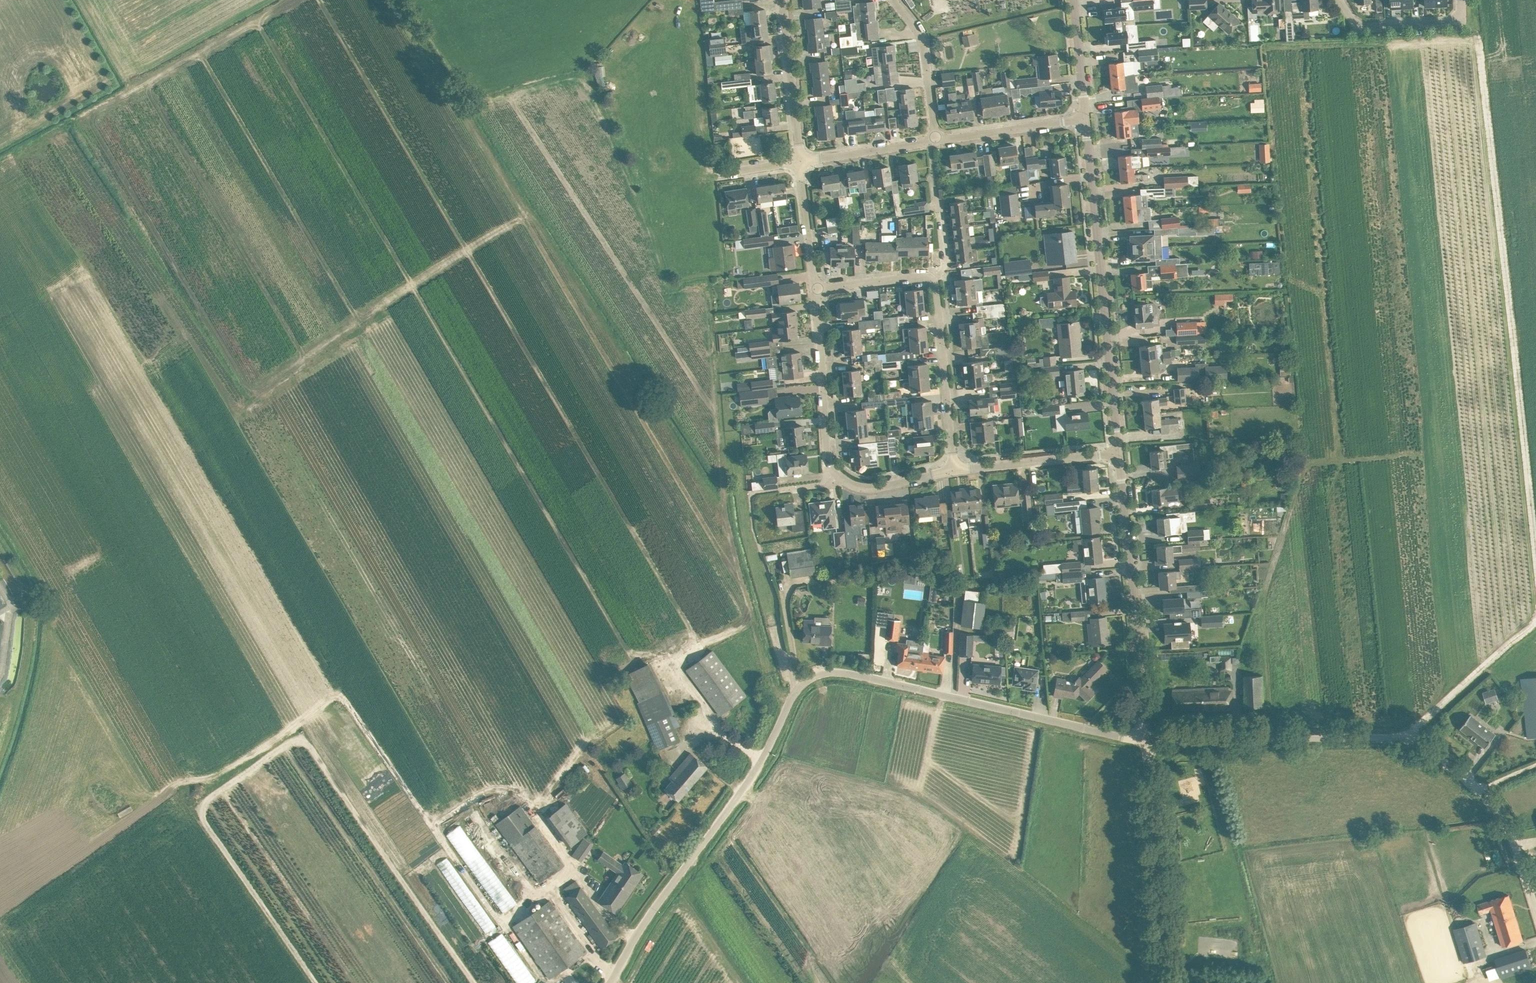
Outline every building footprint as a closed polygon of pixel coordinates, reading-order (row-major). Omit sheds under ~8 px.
[(707,11),(714,11),(713,2),(714,2),(713,0),(700,0),(701,12),(707,11)] [(728,9),(741,8),(740,0),(728,0),(714,2),(713,2),(714,11),(721,10),(728,9)] [(804,8),(820,7),(819,0),(803,0),(804,8)] [(835,0),(830,0),(830,2),(825,3),(826,12),(828,12),(836,11),(836,10),(835,2),(835,0)] [(837,12),(851,10),(850,0),(835,2),(836,10),(836,11),(837,11),(837,12)] [(1132,1),(1133,9),(1153,8),(1152,0),(1144,0),(1133,1),(1132,1)] [(1189,10),(1206,9),(1206,0),(1188,0),(1189,10)] [(1248,19),(1257,18),(1256,12),(1264,12),(1264,13),(1280,12),(1279,0),(1252,0),(1252,6),(1247,6),(1248,19)] [(1291,2),(1292,20),(1306,19),(1309,16),(1308,10),(1318,9),(1317,0),(1299,0),(1299,2),(1291,2)] [(856,22),(875,20),(874,10),(873,8),(875,8),(874,1),(856,4),(856,5),(853,5),(854,22),(856,22)] [(1208,15),(1228,33),(1239,21),(1219,3),(1208,15)] [(753,24),(766,23),(765,9),(752,11),(751,7),(741,8),(728,9),(729,16),(744,14),(744,13),(749,12),(751,25),(753,24)] [(1135,24),(1134,18),(1128,19),(1127,7),(1116,9),(1106,10),(1103,10),(1104,13),(1105,22),(1109,21),(1110,21),(1111,26),(1129,25),(1135,24)] [(808,28),(809,35),(823,34),(821,17),(805,19),(806,28),(808,28)] [(875,20),(856,22),(858,40),(863,39),(863,40),(878,38),(878,32),(876,32),(876,30),(879,30),(877,20),(875,20)] [(1285,22),(1286,41),(1294,41),(1292,22),(1285,22)] [(751,31),(752,38),(768,37),(766,23),(753,24),(751,25),(745,25),(746,31),(751,31)] [(1127,42),(1130,42),(1129,25),(1111,26),(1111,27),(1112,32),(1106,32),(1106,36),(1104,36),(1105,44),(1107,44),(1127,42)] [(978,29),(963,33),(967,50),(982,47),(978,29)] [(823,34),(809,35),(810,43),(808,43),(809,52),(825,50),(824,47),(830,46),(829,33),(823,34)] [(839,37),(840,47),(840,48),(853,46),(852,35),(839,37)] [(709,39),(710,47),(725,46),(725,36),(709,38),(709,39)] [(1155,39),(1137,41),(1138,49),(1144,49),(1156,48),(1155,39)] [(754,46),(755,60),(770,58),(769,45),(754,46)] [(840,48),(841,53),(841,56),(858,54),(857,45),(853,46),(840,48)] [(872,53),(873,66),(895,64),(894,53),(893,53),(893,51),(895,51),(894,45),(875,47),(876,52),(872,53)] [(725,46),(710,47),(705,48),(704,48),(706,66),(715,65),(714,56),(726,55),(725,46)] [(1156,48),(1144,49),(1138,49),(1137,50),(1138,61),(1157,60),(1156,48)] [(1056,54),(1038,56),(1040,78),(1059,76),(1058,67),(1057,67),(1056,54)] [(770,58),(755,60),(757,74),(772,72),(770,58)] [(813,71),(814,79),(828,77),(826,61),(810,63),(811,72),(813,71)] [(1122,62),(1109,63),(1110,77),(1123,75),(1134,74),(1133,61),(1129,62),(1124,62),(1122,62)] [(895,64),(873,66),(874,75),(872,75),(872,80),(875,80),(876,85),(898,82),(898,76),(896,76),(896,74),(895,64)] [(603,65),(595,66),(595,83),(604,82),(603,65)] [(981,89),(982,88),(979,69),(971,70),(973,83),(974,90),(981,89)] [(955,85),(954,74),(953,72),(941,74),(943,87),(955,85)] [(1001,73),(1003,87),(1003,86),(1010,85),(1008,72),(1001,73)] [(1123,75),(1110,77),(1111,90),(1124,89),(1124,92),(1138,91),(1137,82),(1135,82),(1134,74),(1123,75)] [(828,77),(814,79),(815,87),(813,87),(814,95),(830,94),(828,77)] [(1016,80),(1017,88),(1019,88),(1037,86),(1036,77),(1016,80)] [(750,79),(735,80),(721,81),(722,89),(751,86),(750,79)] [(754,100),(756,101),(775,99),(773,82),(761,84),(754,85),(755,92),(753,94),(754,100)] [(857,83),(845,84),(846,92),(847,92),(851,92),(866,90),(865,82),(857,83)] [(1248,91),(1261,91),(1261,82),(1248,83),(1248,91)] [(973,83),(967,84),(968,97),(975,96),(974,90),(973,83)] [(1037,86),(1019,88),(1020,94),(1022,94),(1024,95),(1026,95),(1028,93),(1031,93),(1032,96),(1040,96),(1041,107),(1062,105),(1060,90),(1050,91),(1049,84),(1037,86)] [(1145,86),(1147,98),(1158,97),(1163,96),(1161,85),(1145,86)] [(992,88),(993,96),(996,114),(1009,113),(1006,94),(1005,94),(1003,86),(1003,87),(992,88)] [(899,98),(900,108),(914,107),(913,97),(912,95),(914,94),(913,88),(894,91),(894,87),(885,88),(885,89),(886,102),(886,101),(896,99),(899,98)] [(1017,88),(1010,89),(1011,95),(1012,98),(1020,98),(1020,94),(1019,88),(1017,88)] [(879,102),(886,102),(885,89),(877,90),(879,102)] [(983,116),(996,114),(993,96),(986,97),(985,91),(981,92),(981,89),(974,90),(975,96),(976,101),(981,100),(983,116)] [(847,92),(846,92),(840,93),(841,106),(849,105),(848,96),(847,92)] [(949,103),(945,103),(948,122),(960,120),(958,101),(956,94),(956,92),(948,93),(949,103)] [(958,101),(960,120),(973,118),(971,106),(976,105),(976,101),(975,96),(968,97),(969,101),(965,101),(963,93),(956,94),(958,101)] [(1147,98),(1141,98),(1142,109),(1160,108),(1159,97),(1147,98)] [(1254,103),(1254,111),(1263,111),(1263,100),(1254,100),(1254,103)] [(818,115),(819,123),(833,121),(831,105),(815,106),(816,115),(818,115)] [(1116,124),(1116,125),(1129,123),(1136,122),(1139,122),(1137,106),(1121,108),(1121,111),(1115,111),(1115,118),(1114,119),(1114,124),(1116,124)] [(760,109),(745,111),(743,111),(744,119),(754,118),(755,124),(742,126),(742,131),(743,135),(743,136),(768,133),(767,124),(778,123),(778,122),(780,121),(779,116),(777,116),(776,107),(760,109)] [(879,131),(885,130),(883,107),(874,108),(875,115),(865,116),(867,131),(877,130),(877,129),(879,129),(879,131)] [(914,107),(900,108),(902,119),(898,119),(899,127),(918,125),(917,119),(915,119),(915,117),(916,117),(914,107)] [(865,116),(864,111),(854,112),(854,110),(846,110),(848,134),(855,133),(854,132),(857,132),(867,131),(865,116)] [(888,118),(889,129),(897,128),(895,117),(888,118)] [(833,121),(819,123),(819,130),(818,130),(819,139),(835,137),(833,121)] [(1207,121),(1191,121),(1191,131),(1207,130),(1207,121)] [(1129,123),(1116,125),(1117,138),(1130,137),(1138,136),(1136,122),(1129,123)] [(1141,140),(1142,148),(1142,149),(1146,148),(1169,147),(1169,146),(1168,146),(1167,144),(1161,144),(1161,138),(1141,140)] [(1269,142),(1258,143),(1259,162),(1269,161),(1269,142)] [(1000,155),(999,155),(999,157),(1001,165),(1008,163),(1009,170),(1018,169),(1015,146),(999,148),(1000,155)] [(1169,147),(1146,148),(1146,156),(1170,155),(1169,147)] [(995,174),(992,153),(983,155),(983,156),(976,157),(975,152),(950,156),(952,168),(977,165),(977,164),(985,163),(986,176),(995,174)] [(1118,156),(1119,169),(1132,168),(1143,167),(1141,154),(1118,156)] [(1038,160),(1038,157),(1026,158),(1027,170),(1050,167),(1051,176),(1066,175),(1064,157),(1038,160)] [(899,165),(900,167),(896,168),(897,174),(901,173),(903,188),(913,186),(912,180),(917,180),(917,178),(920,178),(919,172),(916,172),(914,163),(899,165)] [(875,185),(885,184),(886,190),(892,190),(890,181),(891,181),(888,167),(881,168),(880,166),(875,167),(874,169),(873,169),(873,174),(873,176),(874,176),(875,185)] [(1132,168),(1119,169),(1121,183),(1148,180),(1147,174),(1142,174),(1142,173),(1133,174),(1132,168)] [(844,181),(845,187),(849,187),(850,193),(866,190),(865,187),(863,170),(854,172),(853,170),(848,171),(848,173),(847,173),(848,178),(844,178),(844,181)] [(1028,183),(1028,180),(1027,170),(1010,172),(1012,186),(1028,183)] [(840,207),(848,206),(846,193),(845,187),(844,181),(838,182),(837,174),(829,176),(828,173),(822,174),(822,177),(821,177),(823,190),(831,189),(832,197),(838,196),(840,207)] [(1163,177),(1164,188),(1188,186),(1187,176),(1163,177)] [(784,182),(770,185),(772,200),(786,198),(784,182)] [(1027,204),(1027,205),(1024,205),(1025,217),(1044,216),(1054,215),(1053,207),(1070,206),(1067,184),(1050,186),(1052,201),(1027,204)] [(772,200),(770,185),(756,187),(759,202),(772,200)] [(999,188),(1000,195),(999,195),(1001,215),(1017,213),(1014,186),(999,188)] [(725,191),(728,208),(748,205),(746,188),(725,191)] [(1164,196),(1164,188),(1152,188),(1152,196),(1164,196)] [(898,193),(892,194),(896,216),(902,215),(898,193)] [(1141,194),(1123,196),(1124,209),(1148,207),(1146,195),(1141,196),(1141,194)] [(863,201),(866,220),(876,218),(875,214),(873,199),(863,201)] [(914,206),(903,208),(904,215),(929,211),(927,201),(913,203),(914,206)] [(950,202),(951,215),(966,213),(965,201),(950,202)] [(1148,207),(1124,209),(1126,222),(1151,220),(1150,216),(1152,214),(1151,207),(1149,207),(1148,207)] [(754,208),(747,210),(750,232),(758,231),(757,225),(757,224),(754,208)] [(756,212),(759,234),(769,233),(765,211),(756,212)] [(951,215),(953,227),(968,225),(966,213),(951,215)] [(1162,228),(1166,228),(1178,227),(1180,226),(1179,216),(1160,218),(1162,228)] [(827,226),(828,233),(842,231),(841,224),(827,226)] [(953,227),(954,239),(969,237),(968,225),(953,227)] [(1214,226),(1208,226),(1196,227),(1196,235),(1214,234),(1214,226)] [(860,235),(860,230),(852,230),(852,244),(860,244),(860,235)] [(1052,264),(1076,261),(1073,231),(1049,234),(1051,251),(1046,252),(1047,264),(1052,263),(1052,264)] [(906,233),(907,238),(896,238),(896,242),(897,256),(903,256),(903,255),(912,255),(911,237),(911,232),(906,233)] [(742,239),(742,241),(743,249),(774,245),(773,234),(759,237),(742,239)] [(1127,240),(1128,248),(1160,246),(1160,240),(1158,239),(1158,235),(1130,236),(1130,240),(1127,240)] [(927,237),(911,237),(912,255),(920,255),(927,255),(927,237)] [(954,239),(956,250),(971,249),(969,237),(954,239)] [(882,260),(881,242),(866,242),(866,260),(873,260),(882,260)] [(896,242),(881,242),(882,260),(890,259),(890,260),(897,260),(897,256),(896,242)] [(830,265),(842,265),(842,247),(842,244),(842,243),(837,244),(837,247),(830,247),(830,265)] [(842,244),(842,247),(842,265),(854,265),(854,247),(847,247),(847,244),(842,244)] [(793,245),(773,247),(775,257),(768,258),(770,270),(794,267),(792,253),(794,253),(793,245)] [(1131,260),(1159,258),(1159,254),(1161,253),(1160,246),(1128,248),(1128,256),(1131,256),(1131,260)] [(977,260),(976,248),(971,249),(956,250),(957,263),(972,261),(977,260)] [(1004,261),(1005,275),(1032,272),(1030,258),(1004,261)] [(1167,264),(1160,264),(1161,278),(1187,275),(1187,263),(1179,263),(1167,264)] [(1278,263),(1248,264),(1249,276),(1279,275),(1278,263)] [(997,280),(1001,280),(999,265),(983,267),(984,276),(997,274),(997,280)] [(1033,281),(1049,279),(1048,271),(1032,272),(1033,281)] [(1131,274),(1132,289),(1152,287),(1150,272),(1144,273),(1144,272),(1131,274)] [(770,273),(743,276),(744,287),(772,284),(770,273)] [(1076,304),(1075,295),(1070,295),(1069,291),(1068,277),(1054,278),(1056,293),(1047,294),(1048,308),(1058,307),(1057,306),(1076,304)] [(955,280),(956,292),(981,290),(983,290),(982,278),(974,279),(974,278),(955,280)] [(800,298),(798,283),(778,285),(778,286),(772,286),(773,294),(779,293),(780,303),(793,301),(793,299),(800,298)] [(905,291),(906,303),(923,301),(922,289),(905,291)] [(981,290),(956,292),(957,305),(976,303),(976,306),(983,305),(981,290)] [(1223,301),(1233,301),(1232,293),(1214,294),(1215,305),(1223,305),(1223,301)] [(840,307),(837,307),(838,318),(848,317),(848,321),(858,320),(857,314),(864,314),(863,300),(853,301),(853,302),(840,304),(840,307)] [(923,301),(906,303),(907,315),(924,314),(923,301)] [(1153,326),(1152,314),(1156,314),(1157,311),(1157,305),(1154,302),(1148,303),(1134,304),(1135,315),(1134,315),(1135,328),(1153,326)] [(1005,309),(1004,303),(988,304),(989,311),(1005,309)] [(743,311),(744,317),(766,314),(765,308),(743,311)] [(778,319),(779,326),(795,325),(797,325),(795,310),(777,312),(777,313),(771,313),(772,320),(778,319)] [(1039,317),(1039,326),(1052,326),(1052,317),(1039,317)] [(842,330),(844,342),(861,341),(860,333),(866,333),(865,329),(881,327),(880,318),(858,320),(859,329),(842,330)] [(959,323),(960,336),(986,333),(985,326),(984,326),(983,318),(973,319),(974,322),(959,323)] [(751,319),(744,320),(745,329),(752,328),(751,319)] [(1176,323),(1177,335),(1207,332),(1206,321),(1196,322),(1196,321),(1176,323)] [(1078,322),(1058,324),(1061,356),(1081,354),(1079,333),(1078,322)] [(779,326),(777,326),(778,334),(772,334),(773,341),(779,340),(797,338),(795,325),(779,326)] [(909,340),(926,339),(925,327),(902,329),(903,341),(909,340)] [(988,333),(986,333),(960,336),(962,348),(989,345),(988,333)] [(1176,336),(1176,345),(1197,343),(1196,335),(1176,336)] [(926,339),(909,340),(911,352),(928,351),(926,339)] [(768,348),(767,341),(748,344),(749,350),(768,348)] [(861,341),(844,342),(845,354),(862,353),(861,341)] [(994,348),(995,354),(1012,352),(1011,343),(1002,344),(1001,345),(1001,348),(994,348)] [(1139,346),(1140,360),(1156,358),(1162,358),(1170,357),(1169,350),(1162,351),(1161,344),(1155,345),(1155,344),(1139,346)] [(776,367),(783,366),(802,364),(800,352),(783,354),(782,346),(768,348),(769,356),(774,355),(776,367)] [(738,352),(738,351),(734,352),(735,358),(750,356),(751,359),(769,357),(769,356),(768,348),(749,350),(738,352)] [(901,360),(900,351),(885,353),(886,361),(896,361),(901,360)] [(852,365),(851,354),(835,355),(835,366),(852,365)] [(1043,357),(1044,365),(1056,364),(1055,355),(1043,357)] [(1156,358),(1140,360),(1142,374),(1158,372),(1158,371),(1163,371),(1166,368),(1165,364),(1171,363),(1170,357),(1162,358),(1156,358)] [(864,360),(864,367),(875,366),(876,371),(882,370),(882,369),(881,362),(882,362),(882,359),(870,360),(864,360)] [(909,378),(928,376),(927,363),(917,364),(916,359),(901,361),(901,367),(902,372),(908,371),(909,378)] [(901,361),(901,360),(896,361),(886,361),(885,361),(882,362),(881,362),(882,369),(901,367),(901,361)] [(963,362),(964,375),(983,374),(983,373),(982,367),(987,366),(987,360),(982,361),(963,362)] [(803,376),(802,364),(783,366),(776,367),(777,379),(803,376)] [(1281,375),(1291,375),(1290,364),(1281,365),(1281,375)] [(1040,368),(1041,376),(1041,377),(1059,375),(1057,366),(1040,368)] [(1177,368),(1178,380),(1198,379),(1198,367),(1177,368)] [(1206,379),(1226,379),(1226,367),(1205,367),(1206,379)] [(842,371),(843,383),(860,382),(859,370),(842,371)] [(1064,371),(1066,395),(1085,393),(1082,370),(1064,371)] [(983,374),(964,375),(965,388),(984,387),(984,386),(989,386),(989,380),(991,380),(992,378),(992,372),(983,373),(983,374)] [(1027,375),(1027,372),(1020,373),(1021,386),(1028,386),(1027,375)] [(928,376),(909,378),(910,391),(929,389),(928,376)] [(737,383),(738,392),(767,388),(767,389),(773,388),(772,379),(737,383)] [(1000,383),(1001,390),(1020,388),(1019,382),(1017,382),(1016,381),(1000,383)] [(860,382),(843,383),(845,395),(862,394),(860,382)] [(1218,383),(1208,383),(1208,390),(1208,391),(1219,391),(1218,383)] [(767,388),(738,392),(740,406),(769,403),(767,389),(767,388)] [(1020,388),(1001,390),(1002,399),(1021,396),(1020,388)] [(1174,389),(1175,404),(1186,403),(1185,388),(1174,389)] [(890,399),(897,398),(902,397),(901,390),(884,392),(885,399),(890,399)] [(775,398),(777,417),(801,414),(799,397),(784,398),(783,397),(775,398)] [(987,412),(995,411),(994,404),(998,403),(997,397),(986,399),(986,398),(969,400),(970,414),(987,412)] [(1142,400),(1144,414),(1159,412),(1158,405),(1167,404),(1166,398),(1157,399),(1157,398),(1142,400)] [(912,403),(905,403),(906,416),(907,416),(932,414),(930,401),(911,402),(912,403)] [(1041,406),(1042,413),(1042,416),(1060,414),(1059,404),(1041,406)] [(846,411),(847,424),(866,422),(865,409),(846,411)] [(1064,412),(1066,429),(1088,427),(1086,412),(1072,414),(1072,411),(1064,412)] [(1159,412),(1144,414),(1145,428),(1160,426),(1161,433),(1171,432),(1179,431),(1177,418),(1160,420),(1159,412)] [(932,414),(907,416),(907,418),(907,419),(908,420),(909,421),(910,423),(910,429),(914,428),(933,427),(932,414)] [(1022,417),(1014,417),(1016,436),(1024,435),(1022,417)] [(774,421),(755,423),(756,432),(775,430),(775,429),(776,429),(782,429),(782,428),(785,428),(784,420),(777,420),(774,421)] [(975,428),(976,442),(993,441),(991,420),(971,422),(972,429),(975,428)] [(849,437),(867,435),(867,431),(873,428),(872,421),(866,422),(847,424),(849,437)] [(783,436),(777,436),(778,446),(794,444),(804,443),(802,426),(785,428),(782,428),(782,429),(783,436)] [(897,457),(895,436),(887,437),(888,441),(888,449),(889,449),(889,457),(897,457)] [(913,437),(915,453),(921,453),(921,454),(933,453),(931,436),(913,437)] [(878,450),(888,449),(888,441),(878,441),(878,450)] [(1150,451),(1151,469),(1166,467),(1165,458),(1169,458),(1169,452),(1176,451),(1176,449),(1193,447),(1192,442),(1159,446),(1160,450),(1150,451)] [(850,450),(851,464),(869,462),(868,454),(876,454),(876,448),(850,450)] [(786,457),(786,452),(778,453),(781,476),(788,475),(788,474),(808,471),(806,454),(786,457)] [(1198,463),(1176,466),(1178,479),(1200,477),(1198,463)] [(1080,469),(1081,480),(1081,483),(1067,484),(1068,493),(1098,490),(1096,468),(1080,469)] [(763,481),(764,489),(777,487),(776,477),(763,478),(763,481)] [(752,482),(753,490),(764,489),(763,481),(752,482)] [(1022,501),(1023,519),(1032,518),(1029,493),(1021,494),(1021,495),(1018,496),(1016,482),(1007,483),(1007,486),(993,487),(995,504),(1022,501)] [(1175,487),(1166,487),(1151,488),(1153,505),(1167,503),(1167,501),(1178,500),(1177,486),(1175,487)] [(979,488),(965,490),(968,518),(975,517),(975,514),(981,513),(981,507),(979,488)] [(968,518),(965,490),(951,491),(953,510),(954,516),(960,515),(960,518),(968,518)] [(1034,499),(1035,504),(1045,503),(1045,504),(1053,503),(1062,503),(1062,502),(1061,494),(1044,496),(1044,498),(1034,499)] [(915,498),(917,516),(939,514),(938,505),(937,495),(928,496),(928,497),(915,498)] [(1210,506),(1209,497),(1189,499),(1190,508),(1210,506)] [(891,501),(875,502),(877,526),(885,525),(886,532),(902,531),(901,524),(909,523),(907,502),(907,499),(891,501)] [(1075,510),(1075,509),(1087,508),(1086,499),(1062,502),(1062,503),(1053,503),(1054,512),(1075,510)] [(810,503),(812,523),(824,522),(824,528),(836,526),(833,500),(810,503)] [(869,523),(867,509),(863,510),(863,504),(849,505),(850,518),(844,518),(846,547),(856,547),(855,534),(859,534),(859,524),(865,523),(869,523)] [(776,507),(778,525),(792,523),(793,531),(805,530),(802,510),(793,511),(793,505),(776,507)] [(1074,511),(1076,533),(1099,531),(1098,522),(1100,522),(1099,520),(1098,520),(1097,516),(1099,516),(1098,507),(1087,508),(1075,509),(1075,510),(1075,511),(1074,511)] [(981,516),(982,533),(989,532),(988,515),(981,516)] [(1155,526),(1156,533),(1158,533),(1158,535),(1171,533),(1169,522),(1177,522),(1177,516),(1169,517),(1169,516),(1156,518),(1157,526),(1155,526)] [(948,519),(948,522),(949,536),(956,535),(955,518),(948,519)] [(1187,529),(1188,540),(1199,540),(1204,540),(1204,539),(1210,539),(1210,536),(1204,536),(1203,528),(1187,529)] [(845,531),(833,532),(835,547),(846,546),(845,531)] [(876,537),(877,549),(885,549),(884,536),(876,537)] [(1073,540),(1074,544),(1073,544),(1073,551),(1080,551),(1080,549),(1084,549),(1085,562),(1101,561),(1099,537),(1092,538),(1092,537),(1090,537),(1090,538),(1073,540)] [(1187,551),(1187,544),(1171,545),(1157,546),(1157,553),(1154,553),(1155,564),(1164,563),(1163,562),(1172,561),(1172,552),(1182,552),(1182,551),(1187,551)] [(787,553),(790,572),(791,576),(801,574),(814,573),(810,549),(797,551),(787,553)] [(916,555),(871,563),(872,568),(917,560),(916,555)] [(1178,560),(1179,568),(1180,568),(1183,568),(1200,567),(1199,558),(1178,560)] [(1044,573),(1062,572),(1081,570),(1080,561),(1061,562),(1061,563),(1045,564),(1045,568),(1044,568),(1044,573)] [(1081,580),(1081,579),(1081,570),(1062,572),(1063,581),(1081,580)] [(1180,574),(1180,571),(1159,572),(1160,588),(1169,587),(1169,593),(1176,592),(1175,578),(1180,578),(1180,574)] [(1091,578),(1085,579),(1087,602),(1105,600),(1105,599),(1107,598),(1106,592),(1104,592),(1103,577),(1091,578)] [(1163,612),(1169,612),(1170,618),(1201,616),(1201,608),(1183,609),(1183,598),(1162,599),(1163,612)] [(964,600),(961,625),(982,628),(985,602),(978,602),(964,600)] [(1107,634),(1105,617),(1095,618),(1094,610),(1062,612),(1063,621),(1090,619),(1090,623),(1092,645),(1102,644),(1102,645),(1104,645),(1104,644),(1110,643),(1109,634),(1107,634)] [(804,619),(804,625),(803,641),(822,642),(822,644),(830,645),(831,626),(814,625),(814,619),(804,619)] [(888,619),(885,639),(897,640),(900,620),(888,619)] [(1190,639),(1189,623),(1164,624),(1165,643),(1171,642),(1171,648),(1189,647),(1188,639),(1190,639)] [(1003,625),(993,626),(994,636),(1004,635),(1003,625)] [(1012,625),(1003,625),(1004,635),(1013,634),(1012,625)] [(944,653),(952,653),(953,631),(945,631),(944,653)] [(959,655),(971,656),(972,635),(960,634),(959,655)] [(906,639),(906,644),(897,643),(896,651),(899,652),(897,666),(920,669),(922,654),(924,641),(906,639)] [(686,670),(720,715),(746,695),(712,650),(686,670)] [(922,654),(920,669),(942,672),(944,657),(922,654)] [(1221,661),(1221,669),(1231,669),(1231,656),(1221,657),(1221,655),(1210,656),(1211,661),(1221,661)] [(1053,696),(1062,698),(1063,694),(1075,697),(1079,692),(1087,700),(1094,692),(1089,687),(1089,686),(1088,686),(1100,673),(1101,674),(1106,668),(1098,661),(1082,678),(1080,677),(1071,687),(1065,685),(1066,680),(1057,678),(1053,696)] [(986,682),(999,683),(1001,666),(973,664),(972,681),(981,682),(981,681),(986,682)] [(1023,686),(1023,688),(1035,690),(1038,669),(1015,666),(1013,684),(1023,686)] [(1244,676),(1245,707),(1264,706),(1263,675),(1244,676)] [(1527,738),(1535,737),(1535,676),(1520,677),(1527,738)] [(1204,708),(1203,710),(1227,709),(1226,687),(1173,690),(1173,709),(1204,708)] [(1481,692),(1485,703),(1498,699),(1494,687),(1481,692)] [(639,702),(637,703),(641,712),(651,737),(657,750),(679,741),(673,729),(667,716),(661,719),(651,696),(639,702)] [(1460,728),(1485,748),(1496,734),(1471,715),(1460,728)] [(665,789),(678,801),(707,767),(690,752),(669,777),(673,780),(665,789)] [(624,772),(616,778),(623,789),(632,783),(624,772)] [(564,802),(546,815),(569,846),(587,832),(564,802)] [(540,883),(564,864),(535,825),(534,826),(519,806),(495,823),(511,844),(540,883)] [(445,830),(500,914),(515,904),(460,820),(445,830)] [(658,823),(651,832),(656,836),(664,828),(658,823)] [(584,838),(571,855),(579,861),(593,844),(584,838)] [(599,861),(617,873),(598,900),(616,912),(643,874),(627,863),(623,867),(604,854),(599,861)] [(494,927),(448,856),(438,863),(483,934),(494,927)] [(471,942),(482,934),(436,867),(425,875),(471,942)] [(564,898),(581,921),(601,948),(617,936),(575,881),(563,890),(568,896),(564,898)] [(1491,911),(1502,947),(1522,940),(1508,895),(1477,904),(1480,914),(1491,911)] [(513,927),(543,970),(549,978),(586,952),(550,901),(513,927)] [(1462,928),(1453,931),(1464,963),(1473,960),(1485,955),(1475,924),(1462,928)] [(516,982),(532,982),(535,981),(503,931),(489,941),(516,982)] [(1495,959),(1500,976),(1530,967),(1525,949),(1495,959)] [(0,957),(0,982),(16,982),(0,957)]
